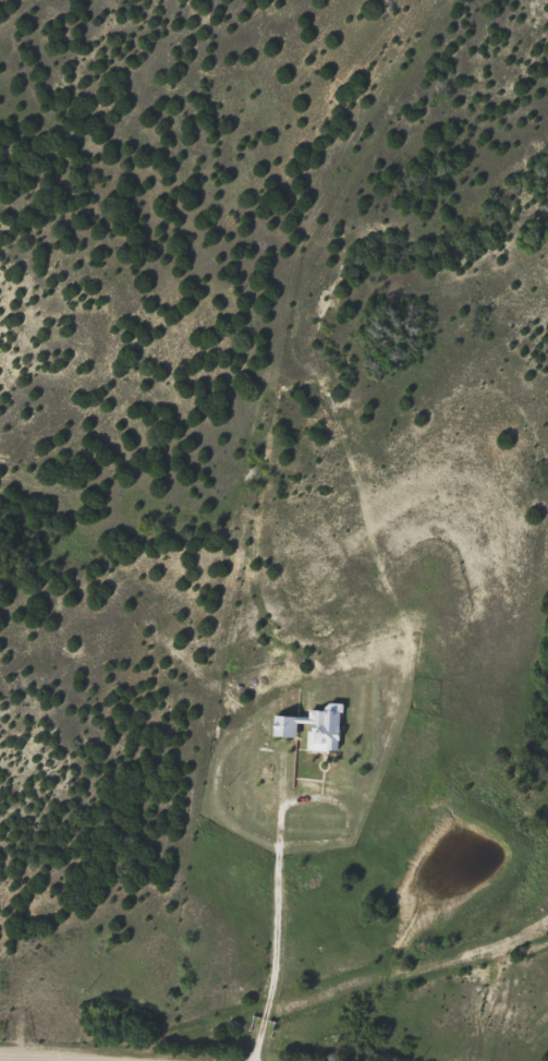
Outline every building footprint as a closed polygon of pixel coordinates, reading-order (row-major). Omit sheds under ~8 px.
[(276,715),(275,735),(297,736),(298,723),(310,724),(309,750),(340,751),(342,703),(329,702),(329,710),(310,709),(310,716),(276,715)]
